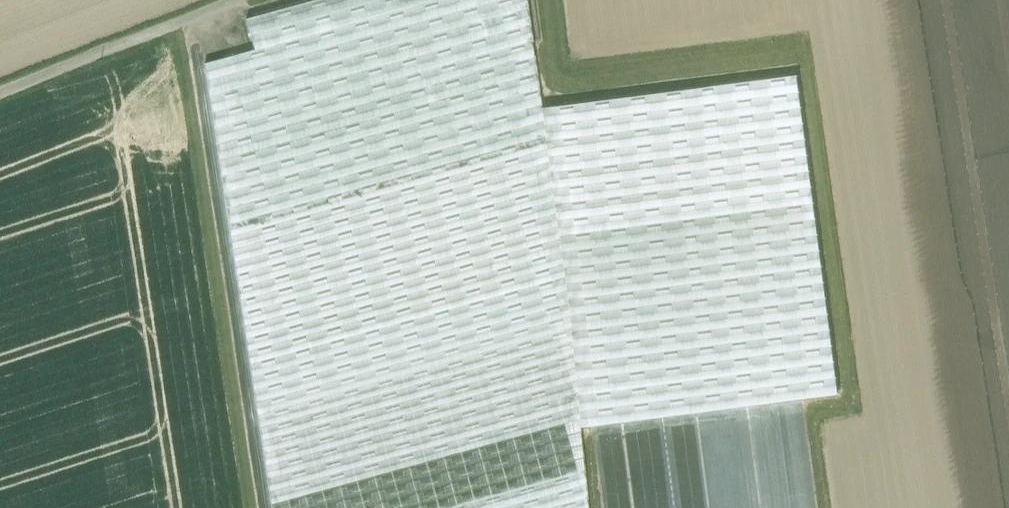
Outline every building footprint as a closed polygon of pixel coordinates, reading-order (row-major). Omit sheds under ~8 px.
[(246,20),(254,51),(204,65),(271,507),(587,507),(579,427),(568,316),(539,102),(525,0),(318,0),(246,20)] [(805,63),(539,102),(568,316),(579,427),(842,399),(805,63)]
